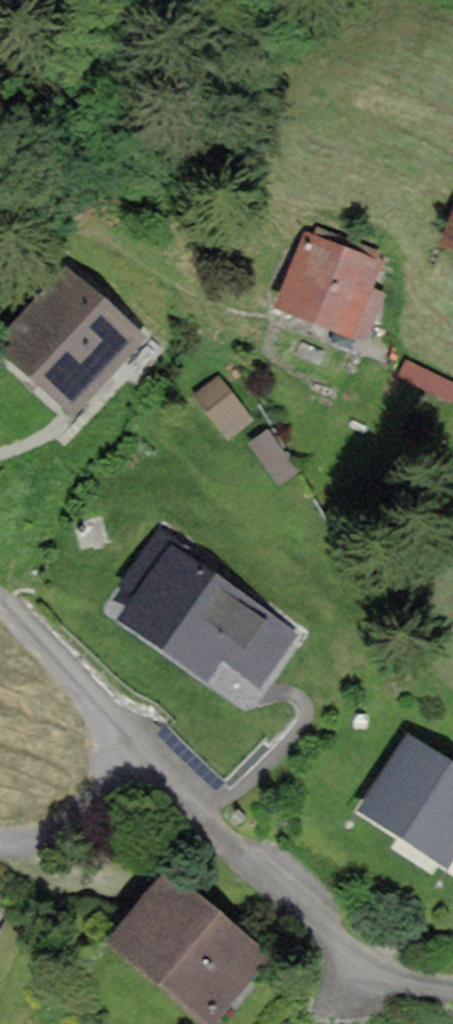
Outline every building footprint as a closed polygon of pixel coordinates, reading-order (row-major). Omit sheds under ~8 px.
[(375,262),(306,238),(283,304),(364,332),(378,292),(366,288),(375,262)] [(137,336),(65,271),(1,343),(73,407),(137,336)] [(246,420),(219,380),(200,393),(227,433),(246,420)] [(184,546),(161,530),(122,584),(137,595),(123,615),(207,675),(222,654),(259,680),(294,632),(180,552),(184,546)] [(410,737),(364,808),(446,861),(452,850),(452,765),(410,737)] [(264,957),(167,875),(114,937),(212,1019),(264,957)]
